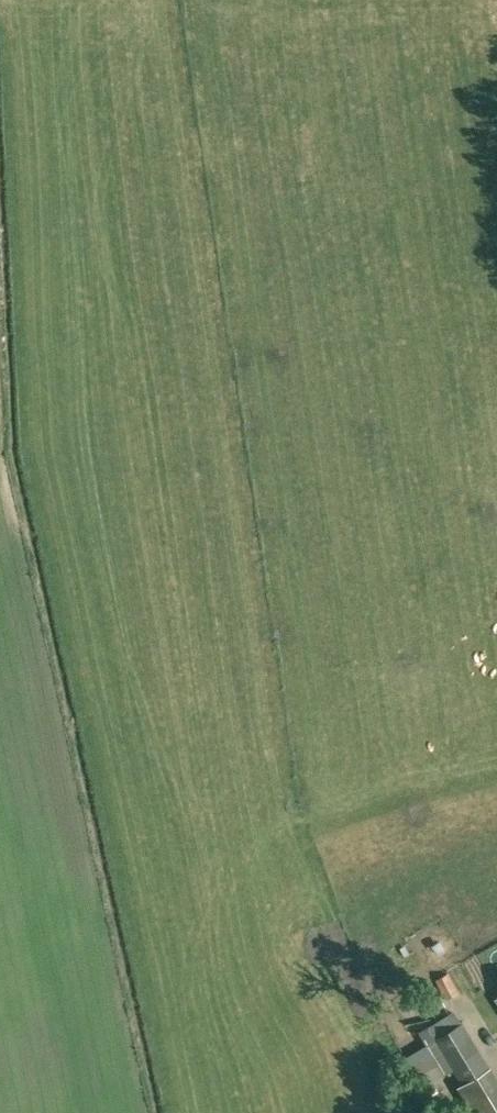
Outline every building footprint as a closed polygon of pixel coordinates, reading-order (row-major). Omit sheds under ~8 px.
[(449,971),(436,978),(447,997),(460,990),(449,971)] [(460,1085),(477,1075),(487,1069),(459,1024),(433,1039),(460,1084),(460,1085)] [(460,1084),(456,1086),(466,1103),(456,1109),(458,1112),(496,1112),(496,1085),(487,1091),(477,1075),(460,1085),(460,1084)]
